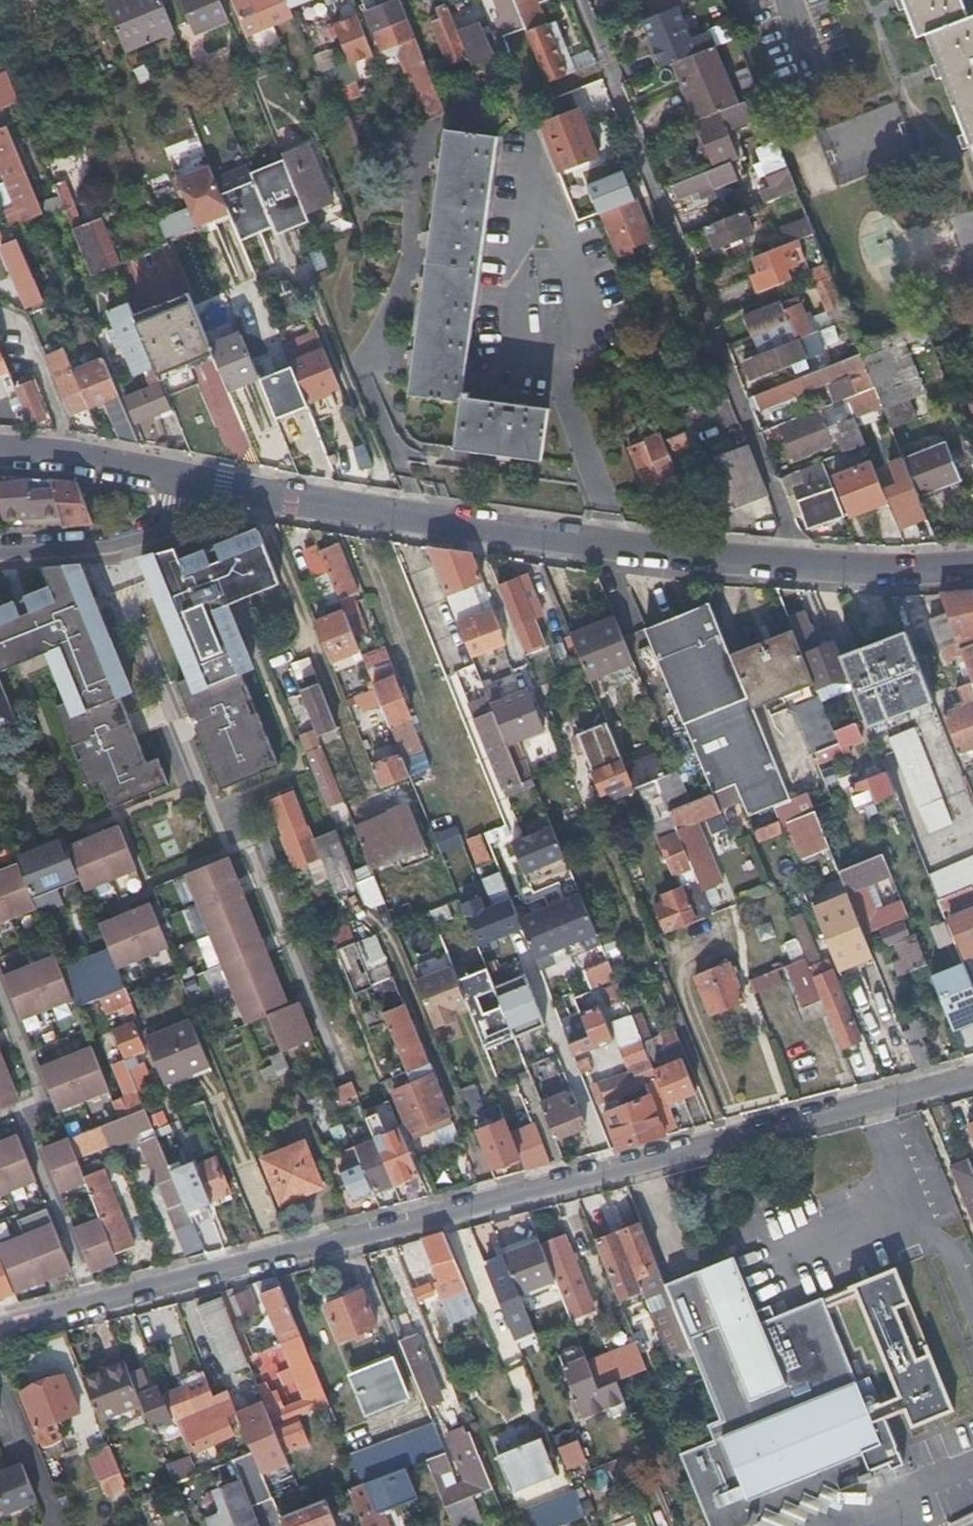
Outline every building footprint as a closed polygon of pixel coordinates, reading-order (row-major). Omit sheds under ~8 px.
[(125,49),(174,29),(162,0),(104,0),(125,49)] [(190,28),(205,22),(207,27),(227,18),(220,0),(178,0),(190,28)] [(273,23),(293,15),(289,3),(287,0),(231,0),(245,34),(273,23)] [(389,2),(384,3),(366,10),(382,52),(388,49),(387,47),(395,43),(395,42),(399,40),(402,50),(416,83),(419,91),(423,90),(427,98),(422,100),(428,116),(444,110),(432,79),(422,53),(400,0),(388,0),(389,2)] [(477,21),(457,29),(471,64),(510,49),(503,34),(525,25),(514,0),(496,0),(502,15),(496,18),(501,29),(484,36),(477,21)] [(577,68),(571,55),(560,59),(545,23),(544,23),(536,2),(540,0),(514,0),(525,25),(547,80),(577,68)] [(676,4),(687,0),(655,0),(660,11),(676,4)] [(965,12),(961,0),(901,0),(914,32),(924,29),(972,156),(972,8),(965,12)] [(471,64),(457,29),(446,2),(435,6),(437,11),(440,17),(431,21),(452,72),(471,64)] [(660,11),(642,18),(655,51),(651,53),(656,67),(672,61),(712,45),(707,31),(689,38),(676,4),(660,11)] [(428,14),(431,21),(440,17),(437,11),(428,14)] [(332,23),(348,62),(370,53),(355,14),(332,23)] [(287,58),(273,23),(245,34),(259,69),(287,58)] [(734,37),(724,40),(740,79),(749,75),(734,37)] [(672,61),(696,118),(719,110),(735,103),(712,45),(672,61)] [(409,86),(416,83),(402,50),(396,53),(409,86)] [(352,71),(321,83),(324,92),(337,87),(355,80),(352,71)] [(0,75),(0,106),(1,107),(19,99),(8,72),(0,75)] [(355,80),(337,87),(342,99),(360,91),(355,80)] [(419,91),(422,100),(427,98),(423,90),(419,91)] [(719,110),(726,129),(759,116),(761,121),(767,118),(757,95),(752,97),(735,103),(719,110)] [(714,164),(729,159),(736,156),(726,129),(719,110),(696,118),(714,164)] [(545,135),(562,128),(558,118),(541,125),(545,135)] [(589,133),(584,119),(565,127),(572,144),(579,163),(598,155),(594,145),(599,143),(597,136),(591,138),(589,133)] [(7,124),(0,127),(0,132),(1,136),(0,136),(0,161),(17,203),(6,208),(13,224),(44,211),(7,124)] [(461,390),(498,134),(446,127),(408,393),(460,400),(453,446),(540,458),(547,406),(468,396),(469,391),(461,390)] [(572,144),(565,127),(562,128),(545,135),(551,152),(572,144)] [(758,191),(762,201),(795,188),(775,140),(755,149),(770,186),(758,191)] [(283,157),(305,211),(331,200),(307,142),(282,152),(283,157)] [(305,211),(283,157),(265,164),(291,226),(308,218),(305,211)] [(714,164),(670,182),(675,196),(699,186),(700,190),(735,176),(729,159),(714,164)] [(247,162),(214,176),(228,210),(239,238),(272,224),(250,170),(247,162)] [(587,183),(607,175),(602,163),(587,169),(588,171),(583,173),(587,183)] [(209,164),(177,177),(188,205),(196,223),(228,210),(214,176),(209,164)] [(291,226),(265,164),(250,170),(272,224),(275,232),(291,226)] [(633,194),(623,169),(607,175),(587,183),(591,192),(597,208),(633,194)] [(68,191),(58,195),(91,274),(114,264),(118,262),(100,217),(82,224),(68,191)] [(578,218),(598,211),(597,208),(591,192),(570,200),(578,218)] [(632,244),(650,237),(635,198),(603,211),(621,257),(635,252),(632,244)] [(744,199),(737,202),(741,210),(747,207),(744,199)] [(689,215),(695,228),(706,224),(741,210),(737,202),(712,211),(710,206),(689,215)] [(165,236),(196,223),(188,205),(158,218),(165,236)] [(741,210),(706,224),(715,246),(751,231),(745,218),(755,214),(751,206),(747,207),(741,210)] [(795,238),(796,238),(812,231),(807,217),(789,225),(790,227),(786,229),(790,238),(794,237),(795,238)] [(16,230),(13,224),(4,228),(10,241),(14,239),(19,238),(16,230)] [(653,245),(650,237),(632,244),(635,252),(653,245)] [(14,239),(10,241),(2,244),(27,304),(32,302),(34,307),(46,302),(19,238),(14,239)] [(795,238),(752,256),(757,270),(749,273),(756,291),(782,280),(778,270),(804,259),(796,238),(795,238)] [(808,270),(812,280),(829,274),(825,263),(808,270)] [(842,305),(831,277),(815,284),(826,311),(842,305)] [(159,372),(212,349),(211,346),(187,289),(134,312),(155,364),(159,372)] [(779,299),(743,314),(751,334),(783,322),(788,320),(783,308),(779,299)] [(134,312),(129,300),(107,309),(115,328),(109,331),(119,355),(126,353),(134,373),(147,368),(155,364),(134,312)] [(783,308),(788,320),(795,338),(803,335),(811,332),(799,302),(783,308)] [(842,305),(826,311),(831,324),(847,318),(842,305)] [(758,353),(742,359),(750,377),(791,361),(818,350),(822,348),(815,330),(811,332),(803,335),(795,338),(790,340),(775,346),(758,353)] [(290,363),(324,350),(316,331),(282,344),(290,363)] [(227,386),(258,374),(244,341),(241,333),(211,346),(212,349),(227,386)] [(945,343),(963,390),(972,386),(972,381),(956,338),(945,343)] [(81,387),(74,369),(64,346),(46,354),(62,394),(68,407),(73,405),(75,410),(88,404),(81,387)] [(887,347),(862,356),(874,385),(881,403),(890,426),(914,416),(887,347)] [(293,371),(306,402),(323,394),(322,391),(339,385),(324,350),(290,363),(291,365),(293,371)] [(818,350),(791,361),(793,365),(798,363),(800,369),(822,360),(818,350)] [(811,371),(816,386),(827,381),(826,378),(847,370),(856,392),(874,385),(862,356),(860,352),(811,371)] [(119,392),(104,356),(74,369),(81,387),(88,404),(98,401),(104,398),(120,437),(139,441),(119,392)] [(162,417),(175,412),(173,406),(170,407),(159,381),(162,380),(159,372),(155,364),(147,368),(149,374),(147,375),(150,384),(125,395),(136,421),(160,411),(162,417)] [(197,374),(216,424),(234,417),(215,368),(197,374)] [(290,369),(259,382),(274,418),(305,406),(290,369)] [(610,385),(605,370),(595,374),(601,388),(610,385)] [(793,378),(799,392),(816,386),(811,371),(793,378)] [(32,423),(47,417),(37,394),(41,392),(33,374),(15,383),(17,386),(32,423)] [(793,378),(754,394),(759,408),(799,392),(793,378)] [(610,385),(601,388),(609,408),(618,404),(610,385)] [(856,392),(846,396),(853,415),(881,403),(874,385),(856,392)] [(963,390),(972,415),(972,386),(963,390)] [(49,420),(52,418),(41,392),(37,394),(47,417),(49,420)] [(846,396),(831,402),(839,424),(825,430),(817,412),(782,426),(794,456),(830,442),(828,439),(843,433),(849,449),(864,443),(853,415),(846,396)] [(663,437),(684,429),(680,419),(659,428),(661,433),(663,437)] [(673,464),(695,455),(684,429),(663,437),(673,464)] [(654,435),(653,430),(632,438),(634,443),(654,435)] [(678,475),(673,464),(663,437),(661,433),(654,435),(634,443),(629,445),(646,487),(660,481),(662,486),(672,481),(671,477),(678,475)] [(945,439),(902,456),(911,478),(918,496),(961,478),(945,439)] [(731,504),(768,490),(748,440),(712,455),(731,504)] [(894,465),(890,467),(897,483),(911,478),(902,456),(892,460),(894,465)] [(793,489),(802,512),(808,526),(843,512),(822,459),(799,468),(799,469),(805,485),(793,489)] [(886,500),(870,459),(832,474),(839,492),(845,490),(853,512),(886,500)] [(799,469),(779,477),(795,515),(802,512),(793,489),(805,485),(799,469)] [(60,513),(50,477),(0,473),(0,498),(7,498),(9,517),(60,513)] [(60,513),(63,523),(93,521),(77,480),(50,477),(60,513)] [(918,496),(911,478),(897,483),(886,487),(901,524),(926,515),(918,496)] [(660,481),(646,487),(648,491),(662,486),(660,481)] [(3,517),(9,517),(7,498),(0,498),(0,510),(2,516),(3,517)] [(142,553),(140,553),(189,676),(177,682),(219,788),(278,765),(241,675),(255,668),(230,606),(282,586),(260,531),(218,548),(223,562),(212,567),(206,552),(181,562),(175,549),(142,553)] [(339,539),(320,547),(329,569),(340,596),(344,608),(355,635),(367,631),(352,592),(359,589),(339,539)] [(470,549),(427,543),(446,592),(482,578),(470,549)] [(0,608),(0,669),(47,651),(67,700),(55,705),(86,783),(98,778),(110,807),(168,783),(157,755),(144,760),(117,694),(130,688),(78,563),(44,565),(53,588),(28,597),(32,610),(21,614),(16,601),(0,608)] [(340,596),(329,569),(314,575),(325,602),(340,596)] [(524,572),(497,583),(497,584),(513,622),(520,642),(524,652),(543,644),(531,615),(540,611),(524,572)] [(482,578),(446,592),(452,607),(477,597),(482,609),(492,605),(482,578)] [(794,587),(775,585),(787,615),(803,608),(794,587)] [(938,591),(945,611),(955,638),(969,633),(972,632),(972,588),(938,591)] [(477,597),(452,607),(466,642),(501,628),(492,605),(482,609),(477,597)] [(693,608),(721,680),(772,805),(789,798),(752,707),(730,652),(709,601),(693,608)] [(344,608),(315,620),(330,657),(359,645),(355,635),(344,608)] [(711,792),(734,782),(697,689),(721,680),(693,608),(646,627),(711,792)] [(803,608),(787,615),(791,626),(812,678),(824,672),(814,646),(818,645),(803,608)] [(955,638),(945,611),(929,617),(941,648),(943,648),(948,661),(956,658),(958,664),(964,662),(963,661),(955,638)] [(593,627),(611,671),(633,661),(622,635),(615,618),(593,627)] [(812,678),(791,626),(747,645),(775,712),(787,707),(782,695),(814,683),(812,678)] [(589,681),(611,671),(593,627),(571,637),(582,665),(589,681)] [(861,646),(840,654),(842,659),(865,717),(865,718),(867,723),(869,726),(933,701),(932,699),(930,693),(907,634),(905,629),(891,635),(861,646)] [(964,662),(970,680),(972,688),(972,632),(969,633),(955,638),(963,661),(964,662)] [(392,660),(385,643),(362,652),(369,670),(392,660)] [(747,645),(730,652),(752,707),(764,702),(769,715),(775,712),(747,645)] [(299,681),(318,674),(311,656),(292,663),(299,681)] [(848,687),(841,669),(827,675),(834,692),(848,687)] [(21,723),(3,673),(0,674),(0,731),(21,723)] [(402,752),(410,772),(430,763),(417,732),(393,674),(374,682),(381,701),(402,752)] [(489,675),(481,679),(482,684),(491,680),(489,675)] [(483,685),(488,699),(506,742),(543,727),(526,686),(502,695),(496,680),(483,685)] [(734,782),(741,798),(748,815),(772,805),(721,680),(697,689),(734,782)] [(970,680),(955,686),(961,705),(942,712),(957,752),(972,746),(972,688),(970,680)] [(320,681),(300,689),(315,728),(316,730),(336,723),(320,681)] [(833,730),(819,695),(794,705),(812,751),(816,749),(837,741),(833,730)] [(519,780),(520,779),(513,760),(506,742),(488,699),(483,700),(481,697),(468,702),(502,787),(519,780)] [(855,722),(833,730),(837,741),(816,749),(820,760),(849,749),(847,743),(861,737),(855,722)] [(602,792),(629,781),(620,758),(607,725),(584,734),(579,736),(580,739),(574,741),(579,754),(586,752),(586,753),(593,770),(602,792)] [(916,725),(890,735),(928,831),(954,820),(916,725)] [(298,735),(326,806),(344,799),(316,730),(315,728),(298,735)] [(409,772),(410,772),(402,752),(372,764),(380,784),(409,772)] [(530,775),(523,756),(513,760),(520,779),(530,775)] [(654,777),(668,810),(690,800),(677,768),(654,777)] [(895,792),(886,771),(849,785),(858,807),(863,805),(895,792)] [(533,781),(530,775),(520,779),(519,780),(502,787),(504,792),(533,781)] [(635,785),(654,831),(673,823),(668,810),(654,777),(635,785)] [(673,823),(675,828),(676,830),(700,889),(721,881),(696,819),(719,809),(719,807),(741,798),(734,782),(711,792),(690,800),(668,810),(673,823)] [(280,835),(288,853),(292,864),(319,853),(313,837),(308,824),(305,825),(291,791),(270,799),(284,834),(280,835)] [(789,798),(772,805),(778,822),(779,824),(787,820),(801,857),(813,852),(823,848),(828,846),(806,791),(789,798)] [(402,840),(407,853),(426,845),(409,804),(390,811),(390,812),(395,822),(402,840)] [(180,816),(185,827),(196,823),(191,811),(180,816)] [(390,812),(390,811),(372,818),(377,830),(395,822),(390,812)] [(377,830),(372,818),(355,825),(365,851),(382,844),(377,830)] [(779,824),(782,832),(794,860),(801,857),(787,820),(779,824)] [(371,867),(407,853),(402,840),(395,822),(377,830),(382,844),(365,851),(364,851),(370,867),(371,867)] [(764,827),(768,837),(782,832),(779,824),(778,822),(764,827)] [(543,862),(563,853),(551,823),(511,840),(524,870),(543,862)] [(657,838),(676,830),(675,828),(673,823),(654,831),(657,838)] [(489,840),(513,835),(510,824),(486,829),(489,840)] [(78,871),(85,890),(135,869),(118,826),(68,846),(78,871)] [(764,827),(754,831),(759,841),(768,837),(764,827)] [(334,890),(356,881),(335,828),(313,837),(319,853),(334,890)] [(654,904),(665,931),(710,913),(700,889),(676,830),(657,838),(672,874),(675,873),(680,885),(661,893),(664,900),(654,904)] [(14,850),(17,856),(52,842),(64,837),(62,831),(14,850)] [(481,831),(466,836),(476,861),(491,856),(481,831)] [(52,842),(17,856),(18,860),(30,890),(51,882),(54,881),(78,871),(68,846),(64,837),(52,842)] [(832,854),(828,846),(823,848),(826,857),(832,854)] [(882,851),(838,869),(838,870),(842,879),(848,896),(863,933),(907,916),(901,900),(882,908),(874,911),(863,883),(870,880),(890,872),(882,851)] [(266,1014),(281,1051),(313,1038),(299,1000),(287,1004),(225,852),(181,870),(244,1023),(266,1014)] [(813,852),(801,857),(803,862),(815,857),(813,852)] [(926,870),(928,874),(937,898),(971,883),(972,883),(972,852),(926,870)] [(568,863),(563,853),(543,862),(548,872),(568,863)] [(35,902),(30,890),(18,860),(0,868),(0,917),(35,902)] [(842,879),(838,870),(827,874),(830,883),(842,879)] [(371,906),(384,900),(373,874),(360,879),(371,906)] [(870,880),(863,883),(874,911),(882,908),(870,880)] [(51,882),(30,890),(35,902),(38,909),(61,899),(54,881),(51,882)] [(971,883),(937,898),(941,907),(972,894),(972,889),(971,883)] [(579,890),(518,916),(533,956),(549,950),(548,947),(577,935),(579,937),(595,930),(579,890)] [(813,909),(835,963),(870,949),(863,933),(848,896),(813,909)] [(796,935),(808,965),(818,961),(795,901),(784,906),(796,935)] [(112,956),(116,967),(168,947),(149,903),(99,923),(112,956)] [(948,916),(964,955),(972,951),(972,906),(948,916)] [(902,971),(903,972),(926,963),(914,933),(909,936),(902,921),(879,930),(885,943),(893,940),(900,956),(889,961),(894,974),(902,971)] [(338,945),(354,939),(347,922),(331,929),(338,945)] [(548,947),(549,950),(553,960),(584,947),(579,937),(577,935),(548,947)] [(808,965),(796,935),(783,940),(791,960),(784,962),(801,1006),(821,998),(819,992),(812,975),(808,965)] [(21,1015),(72,995),(64,976),(57,959),(55,953),(4,973),(21,1015)] [(742,998),(727,961),(717,965),(712,953),(691,961),(696,973),(695,974),(710,1011),(742,998)] [(98,996),(124,985),(116,967),(112,956),(64,976),(72,995),(76,1005),(98,996)] [(423,975),(441,967),(436,956),(418,963),(423,975)] [(812,975),(831,967),(827,957),(818,961),(808,965),(812,975)] [(615,976),(607,958),(583,968),(591,986),(615,976)] [(450,964),(415,978),(417,984),(422,997),(433,1025),(455,1016),(453,1011),(452,1007),(465,1002),(456,980),(450,964)] [(964,965),(932,978),(948,1018),(967,1010),(972,1007),(972,988),(964,965)] [(819,992),(821,998),(840,1045),(860,1038),(846,1002),(831,967),(812,975),(819,992)] [(456,980),(465,1002),(467,1007),(482,1045),(513,1033),(487,968),(456,980)] [(385,971),(369,978),(379,1001),(392,995),(396,1006),(399,1005),(385,971)] [(104,1011),(130,1001),(130,1000),(127,994),(124,985),(98,996),(104,1011)] [(407,1071),(426,1063),(427,1062),(403,1003),(399,1005),(396,1006),(392,995),(379,1001),(407,1071)] [(452,1007),(453,1011),(467,1007),(465,1002),(452,1007)] [(597,1003),(579,1010),(588,1032),(567,1040),(572,1052),(610,1037),(597,1003)] [(948,1018),(950,1025),(970,1017),(967,1010),(948,1018)] [(647,1054),(642,1042),(631,1015),(630,1012),(611,1020),(621,1044),(619,1045),(629,1068),(603,1078),(591,1083),(599,1103),(606,1100),(609,1108),(603,1111),(616,1145),(679,1129),(666,1100),(653,1068),(650,1060),(647,1054)] [(642,1042),(650,1039),(639,1013),(631,1015),(642,1042)] [(163,1082),(208,1062),(198,1036),(190,1017),(145,1037),(163,1082)] [(133,1021),(112,1029),(124,1058),(137,1089),(145,1085),(142,1076),(148,1073),(143,1061),(137,1064),(133,1054),(144,1049),(133,1021)] [(903,1031),(907,1040),(919,1035),(926,1032),(923,1023),(903,1031)] [(679,1041),(673,1028),(660,1033),(651,1038),(650,1039),(642,1042),(647,1054),(653,1051),(679,1041)] [(566,1078),(580,1072),(579,1071),(574,1059),(572,1052),(567,1040),(562,1029),(549,1035),(566,1078)] [(109,1089),(92,1045),(41,1065),(59,1109),(109,1089)] [(19,1096),(0,1049),(0,1104),(19,1096)] [(653,1068),(666,1100),(694,1089),(681,1056),(680,1057),(677,1050),(664,1055),(667,1062),(653,1068)] [(656,1058),(653,1051),(647,1054),(650,1060),(656,1058)] [(588,1054),(574,1059),(579,1071),(593,1066),(588,1054)] [(137,1089),(124,1058),(111,1063),(120,1084),(124,1082),(128,1092),(137,1089)] [(412,1082),(431,1075),(426,1063),(407,1071),(412,1082)] [(412,1082),(407,1071),(385,1079),(390,1092),(394,1091),(412,1084),(412,1082)] [(428,1123),(430,1129),(451,1121),(448,1114),(432,1074),(431,1075),(412,1082),(412,1084),(428,1123)] [(331,1089),(339,1110),(360,1101),(351,1080),(331,1089)] [(458,1088),(459,1089),(469,1115),(484,1110),(473,1082),(458,1088)] [(418,1134),(430,1129),(428,1123),(412,1084),(394,1091),(410,1130),(415,1128),(418,1134)] [(144,1106),(137,1089),(128,1092),(113,1099),(120,1116),(144,1106)] [(540,1101),(554,1137),(584,1125),(577,1104),(570,1107),(564,1091),(540,1101)] [(366,1116),(376,1112),(373,1105),(363,1109),(366,1116)] [(155,1133),(144,1106),(120,1116),(91,1128),(69,1137),(77,1155),(135,1131),(166,1206),(182,1199),(173,1177),(163,1154),(155,1133)] [(393,1183),(418,1173),(399,1127),(385,1133),(376,1112),(366,1116),(375,1139),(393,1182),(393,1183)] [(489,1167),(519,1155),(505,1119),(475,1130),(489,1167)] [(430,1129),(437,1144),(457,1136),(451,1121),(430,1129)] [(170,1127),(155,1133),(163,1154),(178,1147),(170,1127)] [(0,1138),(0,1192),(36,1177),(17,1131),(0,1138)] [(77,1155),(69,1137),(44,1147),(61,1190),(87,1180),(85,1175),(77,1155)] [(355,1147),(372,1190),(393,1182),(375,1139),(355,1147)] [(322,1186),(303,1140),(261,1158),(280,1203),(322,1186)] [(352,1198),(372,1190),(355,1147),(354,1145),(346,1148),(352,1164),(340,1169),(352,1198)] [(197,1165),(211,1199),(229,1192),(215,1158),(197,1165)] [(972,1173),(968,1161),(967,1158),(950,1165),(951,1168),(958,1186),(972,1222),(972,1173)] [(182,1199),(188,1212),(206,1204),(189,1163),(182,1166),(185,1172),(173,1177),(182,1199)] [(87,1180),(102,1216),(116,1251),(135,1244),(103,1167),(85,1175),(87,1180)] [(174,1229),(191,1221),(188,1212),(182,1199),(166,1206),(174,1229)] [(191,1221),(194,1227),(212,1220),(206,1204),(188,1212),(191,1221)] [(11,1282),(15,1291),(72,1268),(48,1207),(20,1218),(26,1233),(0,1243),(0,1255),(11,1282)] [(92,1269),(119,1259),(116,1251),(102,1216),(75,1226),(92,1269)] [(204,1252),(222,1248),(212,1220),(194,1227),(195,1231),(201,1245),(204,1252)] [(184,1252),(201,1245),(195,1231),(194,1227),(191,1221),(174,1229),(184,1252)] [(640,1221),(616,1231),(640,1288),(643,1297),(658,1291),(664,1306),(649,1312),(667,1355),(690,1346),(665,1283),(640,1221)] [(616,1231),(596,1239),(619,1296),(640,1288),(616,1231)] [(444,1307),(471,1296),(458,1267),(456,1261),(444,1232),(421,1238),(438,1280),(433,1281),(444,1307)] [(516,1248),(503,1253),(519,1294),(555,1279),(542,1249),(538,1239),(525,1244),(527,1248),(517,1252),(516,1248)] [(566,1240),(542,1249),(555,1279),(559,1290),(571,1320),(594,1310),(566,1240)] [(525,1244),(516,1248),(517,1252),(527,1248),(525,1244)] [(709,1525),(746,1525),(753,1523),(758,1512),(755,1510),(753,1506),(772,1498),(780,1502),(790,1499),(820,1486),(818,1480),(833,1474),(839,1488),(872,1475),(870,1469),(873,1467),(884,1463),(888,1461),(890,1467),(903,1462),(885,1417),(879,1401),(868,1375),(856,1380),(826,1307),(821,1296),(787,1310),(773,1315),(769,1304),(756,1309),(733,1254),(665,1283),(690,1346),(696,1362),(702,1376),(679,1386),(657,1395),(709,1525)] [(15,1291),(11,1282),(0,1255),(0,1297),(15,1291)] [(822,1296),(821,1296),(826,1307),(857,1294),(898,1393),(879,1401),(885,1417),(904,1409),(911,1426),(953,1409),(895,1266),(848,1285),(848,1286),(824,1297),(822,1296)] [(489,1273),(523,1360),(539,1354),(531,1336),(524,1339),(519,1327),(528,1324),(513,1284),(506,1287),(498,1269),(489,1273)] [(276,1276),(261,1280),(264,1287),(259,1289),(281,1342),(293,1369),(283,1373),(286,1380),(290,1378),(291,1380),(297,1378),(302,1390),(304,1390),(307,1398),(282,1407),(275,1392),(269,1393),(261,1397),(262,1401),(283,1451),(308,1441),(297,1414),(328,1401),(321,1383),(276,1276)] [(249,1288),(235,1293),(244,1317),(258,1312),(249,1288)] [(325,1304),(338,1338),(352,1333),(355,1339),(363,1335),(361,1329),(376,1324),(362,1289),(325,1304)] [(643,1297),(649,1312),(664,1306),(658,1291),(643,1297)] [(245,1357),(222,1298),(197,1308),(202,1321),(207,1319),(213,1334),(229,1373),(249,1365),(245,1357)] [(207,1319),(202,1321),(208,1336),(213,1334),(207,1319)] [(400,1340),(427,1406),(438,1402),(432,1389),(436,1387),(415,1334),(400,1340)] [(283,1373),(293,1369),(281,1342),(272,1346),(283,1373)] [(563,1348),(563,1349),(580,1393),(597,1387),(581,1345),(578,1346),(574,1344),(563,1348)] [(580,1393),(563,1349),(562,1352),(559,1353),(582,1414),(623,1398),(616,1380),(580,1394),(580,1393)] [(352,1376),(367,1412),(408,1396),(392,1359),(352,1376)] [(125,1362),(83,1379),(99,1419),(142,1402),(129,1373),(125,1362)] [(129,1373),(142,1402),(153,1429),(172,1421),(162,1397),(158,1385),(148,1389),(140,1368),(129,1373)] [(184,1385),(165,1392),(166,1396),(176,1419),(182,1433),(189,1451),(197,1447),(202,1445),(232,1432),(225,1415),(235,1411),(233,1406),(226,1389),(213,1395),(212,1395),(202,1370),(198,1372),(195,1369),(188,1372),(187,1376),(181,1379),(184,1385)] [(64,1374),(21,1391),(42,1443),(47,1443),(52,1441),(57,1439),(60,1436),(54,1420),(79,1410),(64,1374)] [(257,1385),(261,1397),(269,1393),(265,1382),(257,1385)] [(162,1397),(172,1421),(176,1419),(166,1396),(162,1397)] [(261,1472),(287,1461),(283,1451),(262,1401),(236,1412),(253,1451),(261,1472)] [(379,1476),(406,1466),(426,1458),(445,1451),(434,1424),(369,1450),(379,1476)] [(445,1506),(472,1495),(472,1493),(492,1486),(470,1430),(465,1432),(463,1427),(448,1434),(458,1462),(466,1481),(445,1490),(439,1473),(452,1468),(445,1451),(426,1458),(445,1506)] [(554,1435),(558,1447),(577,1440),(572,1428),(554,1435)] [(511,1491),(555,1473),(540,1436),(497,1454),(511,1491)] [(558,1447),(567,1467),(585,1459),(582,1452),(577,1440),(558,1447)] [(106,1492),(125,1484),(109,1444),(88,1452),(106,1492)] [(362,1483),(379,1476),(369,1450),(351,1456),(362,1483)] [(253,1451),(233,1459),(241,1478),(251,1506),(272,1497),(261,1472),(253,1451)] [(175,1482),(198,1473),(191,1457),(168,1466),(175,1482)] [(885,1466),(884,1463),(873,1467),(874,1471),(885,1466)] [(4,1512),(36,1499),(22,1464),(0,1473),(0,1503),(4,1512)] [(416,1492),(406,1466),(379,1476),(362,1483),(348,1488),(350,1493),(363,1525),(389,1525),(380,1502),(399,1495),(400,1499),(417,1493),(416,1492)] [(758,1512),(753,1523),(839,1488),(833,1474),(818,1480),(820,1486),(790,1499),(780,1502),(772,1498),(753,1506),(755,1510),(758,1512)] [(241,1478),(220,1486),(225,1498),(219,1511),(214,1513),(207,1516),(210,1525),(238,1525),(256,1519),(251,1506),(241,1478)] [(523,1510),(529,1525),(558,1525),(586,1515),(575,1489),(523,1510)] [(453,1525),(471,1525),(483,1521),(472,1495),(445,1506),(453,1525)] [(284,1525),(331,1525),(336,1524),(326,1497),(305,1505),(279,1515),(284,1525)] [(558,1525),(590,1525),(586,1515),(558,1525)]
